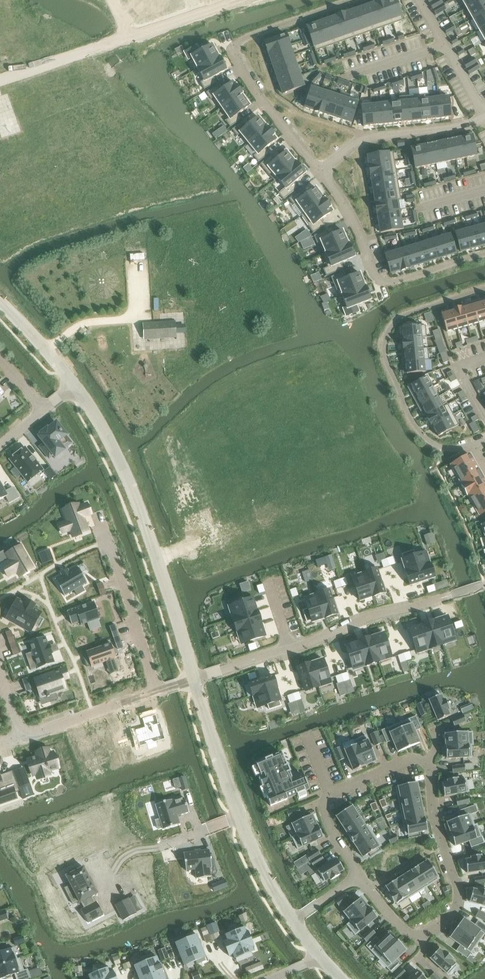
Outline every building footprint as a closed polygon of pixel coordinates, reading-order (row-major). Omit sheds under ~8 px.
[(375,3),(383,28),(393,24),(384,0),(378,2),(375,3)] [(384,0),(393,24),(403,21),(396,0),(384,0)] [(429,4),(433,10),(443,4),(441,0),(437,0),(430,4),(429,4)] [(466,8),(481,0),(462,0),(466,8)] [(466,8),(473,19),(484,12),(484,0),(481,0),(466,8)] [(375,3),(365,7),(374,31),(383,28),(375,3)] [(443,4),(433,10),(436,15),(444,11),(446,10),(443,4)] [(365,7),(356,10),(364,34),(374,31),(365,7)] [(356,10),(346,13),(354,38),(364,34),(356,10)] [(473,19),(479,30),(484,27),(484,12),(473,19)] [(346,13),(336,17),(345,41),(354,38),(346,13)] [(336,17),(327,20),(335,44),(345,41),(336,17)] [(327,20),(317,23),(326,48),(335,44),(327,20)] [(317,23),(307,27),(315,51),(326,48),(317,23)] [(286,34),(264,42),(268,53),(290,45),(286,34)] [(186,52),(184,53),(188,60),(192,58),(198,69),(197,69),(220,58),(219,57),(212,45),(199,52),(197,47),(196,46),(186,52)] [(290,45),(268,53),(269,53),(272,63),(293,56),(289,46),(290,46),(290,45)] [(293,56),(272,63),(276,73),(297,66),(293,56)] [(220,58),(197,69),(204,81),(200,83),(204,89),(216,83),(213,77),(226,70),(220,58)] [(473,58),(463,64),(466,69),(477,63),(473,58)] [(477,63),(466,69),(469,75),(480,69),(477,63)] [(297,66),(276,73),(279,83),(300,76),(297,66)] [(300,76),(279,83),(283,94),(304,87),(300,76)] [(217,85),(206,93),(211,99),(214,97),(222,108),(242,94),(236,86),(233,82),(221,91),(217,85)] [(311,88),(305,108),(307,108),(314,111),(316,106),(321,91),(311,88)] [(316,106),(314,111),(323,114),(327,103),(330,94),(321,91),(316,106)] [(242,94),(222,108),(229,118),(226,121),(230,127),(241,119),(238,114),(250,106),(242,94)] [(323,114),(324,114),(332,117),(338,99),(339,96),(330,94),(327,103),(323,114)] [(428,94),(419,95),(421,121),(427,120),(431,120),(428,94)] [(429,94),(428,94),(431,120),(436,119),(440,119),(438,98),(429,99),(429,94)] [(419,95),(409,96),(410,101),(412,122),(421,121),(419,95)] [(338,99),(332,117),(342,120),(348,99),(349,97),(348,97),(348,99),(343,98),(339,96),(338,99)] [(409,96),(400,97),(402,123),(407,122),(412,122),(410,101),(409,96)] [(348,99),(342,120),(352,123),(359,100),(349,97),(348,99)] [(400,102),(391,103),(393,124),(398,123),(402,123),(400,97),(399,97),(400,102)] [(449,97),(438,98),(440,119),(451,117),(449,97)] [(391,103),(381,104),(383,125),(393,124),(391,103)] [(381,104),(371,105),(374,126),(378,125),(383,125),(381,104)] [(371,105),(361,106),(364,127),(369,126),(370,126),(374,126),(371,105)] [(243,121),(232,130),(237,136),(240,133),(249,143),(268,128),(267,128),(258,117),(247,126),(243,121)] [(224,126),(217,131),(221,136),(225,133),(226,132),(227,132),(224,126)] [(268,128),(249,143),(257,154),(254,156),(258,162),(269,154),(265,149),(276,140),(273,136),(274,136),(268,128)] [(472,136),(462,138),(466,158),(476,156),(472,136)] [(456,139),(452,140),(456,160),(466,158),(462,138),(457,139),(456,139)] [(447,141),(442,142),(446,162),(456,160),(452,140),(447,141)] [(437,143),(432,144),(436,164),(446,162),(442,142),(437,143)] [(427,145),(422,146),(426,166),(436,164),(432,144),(427,145)] [(422,146),(411,148),(415,169),(426,166),(422,146)] [(271,156),(261,165),(274,181),(296,162),(286,152),(275,161),(271,156)] [(393,152),(368,156),(369,166),(395,162),(393,152)] [(296,162),(274,181),(277,179),(285,189),(279,194),(284,200),(298,188),(294,184),(306,174),(296,162)] [(395,162),(369,166),(371,176),(396,171),(395,162)] [(396,171),(371,176),(373,185),(398,181),(396,171)] [(398,181),(373,185),(374,195),(400,190),(398,181)] [(300,191),(289,199),(294,205),(292,207),(299,217),(301,216),(325,200),(324,199),(316,188),(304,197),(300,191)] [(400,190),(374,195),(376,204),(401,200),(400,190)] [(325,200),(301,216),(313,233),(324,225),(321,220),(333,212),(330,208),(325,200)] [(401,200),(376,204),(377,213),(400,210),(399,201),(401,200)] [(400,210),(377,213),(379,223),(402,219),(400,210)] [(402,219),(379,223),(381,233),(404,229),(402,219)] [(474,228),(480,247),(484,245),(484,231),(484,226),(474,228)] [(474,228),(465,231),(470,249),(480,247),(474,228)] [(327,231),(314,236),(317,243),(321,242),(326,253),(322,255),(349,244),(348,243),(348,244),(342,231),(329,237),(327,231)] [(465,231),(455,233),(460,252),(470,249),(465,231)] [(450,235),(440,238),(446,256),(456,253),(450,235)] [(311,236),(300,242),(303,250),(315,245),(311,236)] [(440,238),(431,241),(437,259),(446,256),(440,238)] [(431,241),(422,244),(428,262),(437,259),(431,241)] [(349,244),(322,255),(327,267),(328,268),(323,270),(326,276),(343,269),(341,263),(354,257),(349,244)] [(422,244),(413,247),(419,265),(428,262),(422,244)] [(413,247),(404,249),(409,268),(419,265),(413,247)] [(404,249),(395,252),(400,271),(410,268),(409,268),(404,249)] [(395,252),(385,255),(391,274),(400,271),(395,252)] [(344,273),(331,278),(339,297),(366,287),(365,286),(360,273),(346,279),(344,273)] [(318,274),(311,277),(314,283),(318,281),(321,280),(318,274)] [(366,287),(339,297),(342,296),(347,308),(344,309),(343,309),(346,317),(359,312),(357,308),(357,306),(362,303),(371,300),(370,298),(366,287)] [(328,294),(320,298),(323,303),(330,300),(328,294)] [(473,305),(478,323),(484,321),(484,309),(483,302),(473,305)] [(463,308),(462,308),(467,326),(478,323),(473,305),(463,308)] [(462,307),(452,310),(452,311),(457,329),(467,326),(462,308),(462,307)] [(452,311),(441,314),(446,332),(457,329),(452,311)] [(175,322),(143,324),(144,332),(144,340),(154,339),(176,338),(175,322)] [(410,327),(402,328),(403,339),(403,340),(426,337),(425,326),(417,327),(417,325),(410,326),(410,327)] [(403,340),(402,340),(403,351),(404,351),(428,349),(428,348),(423,349),(422,338),(427,338),(426,337),(403,340)] [(428,349),(404,351),(405,362),(429,360),(428,349)] [(429,360),(405,362),(406,374),(425,372),(424,361),(429,360)] [(427,377),(411,386),(416,396),(433,387),(427,377)] [(433,387),(416,396),(422,406),(438,397),(433,387)] [(438,397),(422,406),(427,416),(426,416),(426,417),(448,405),(447,405),(443,407),(438,397)] [(448,405),(426,417),(431,427),(453,415),(448,405)] [(453,415),(431,427),(432,427),(433,426),(438,436),(445,433),(446,434),(452,431),(451,429),(459,425),(453,415)] [(42,435),(39,437),(45,443),(40,447),(49,458),(54,455),(55,457),(64,450),(64,449),(61,446),(69,440),(65,436),(66,435),(56,423),(55,425),(54,424),(48,429),(47,429),(41,434),(42,435)] [(25,448),(10,460),(28,482),(43,470),(25,448)] [(463,458),(451,465),(457,476),(475,465),(471,458),(469,455),(463,458)] [(462,485),(481,475),(475,465),(457,476),(462,485)] [(50,468),(44,472),(50,479),(50,480),(56,476),(56,475),(50,468)] [(484,486),(484,483),(481,475),(462,485),(461,486),(467,496),(468,495),(484,486)] [(6,497),(10,503),(19,498),(13,488),(6,492),(0,482),(0,500),(6,497)] [(484,499),(484,486),(468,495),(474,505),(484,499)] [(474,505),(480,515),(484,512),(484,499),(474,505)] [(78,505),(64,511),(68,522),(66,523),(69,531),(71,530),(73,536),(88,531),(83,517),(90,514),(86,504),(79,507),(78,505)] [(424,536),(423,536),(426,546),(433,544),(435,543),(432,533),(424,536)] [(11,561),(1,566),(8,577),(17,573),(19,575),(32,567),(20,546),(7,554),(11,561)] [(50,549),(39,554),(43,565),(54,560),(50,549)] [(404,560),(402,560),(406,572),(429,564),(427,565),(423,553),(415,556),(414,551),(402,555),(404,560)] [(331,555),(325,557),(326,560),(329,571),(335,569),(332,559),(331,555)] [(387,559),(381,561),(384,568),(389,566),(387,559)] [(429,564),(406,572),(410,585),(433,577),(429,564)] [(78,566),(55,579),(64,595),(74,589),(76,594),(83,591),(81,586),(87,582),(78,566)] [(308,570),(302,573),(305,583),(312,581),(308,570)] [(377,570),(365,574),(373,598),(385,594),(377,570)] [(365,576),(353,580),(360,601),(372,598),(372,597),(364,574),(365,576)] [(345,578),(339,580),(342,587),(348,585),(345,578)] [(248,582),(240,585),(241,587),(243,593),(250,590),(248,584),(248,582)] [(102,583),(96,585),(100,596),(106,594),(102,583)] [(294,584),(289,586),(291,594),(297,592),(294,584)] [(330,591),(317,595),(323,616),(324,618),(337,614),(330,591)] [(308,609),(303,611),(307,622),(312,621),(313,623),(324,619),(324,618),(323,616),(317,595),(316,595),(317,597),(305,601),(308,609)] [(253,598),(231,605),(235,617),(234,618),(257,611),(253,598)] [(16,600),(8,616),(33,629),(35,625),(39,628),(44,619),(39,617),(41,613),(33,609),(35,605),(26,601),(25,604),(16,600)] [(72,610),(67,612),(72,625),(80,622),(81,625),(87,623),(91,631),(101,628),(98,619),(100,619),(94,603),(72,610)] [(257,611),(234,618),(239,631),(261,624),(260,619),(257,620),(254,612),(257,611)] [(447,616),(435,621),(442,643),(443,643),(442,642),(454,638),(447,616)] [(422,625),(429,648),(442,643),(435,621),(430,622),(431,625),(423,627),(422,625)] [(461,621),(454,623),(456,629),(463,627),(461,621)] [(261,624),(239,631),(239,632),(240,631),(244,643),(265,636),(261,624)] [(115,625),(109,627),(113,638),(119,636),(115,625)] [(422,625),(409,629),(416,651),(428,647),(429,648),(422,625)] [(11,631),(5,633),(9,644),(9,645),(15,643),(15,642),(11,631)] [(218,632),(211,634),(213,640),(220,637),(218,632)] [(383,633),(371,637),(379,660),(379,659),(390,655),(383,633)] [(45,637),(29,643),(38,669),(55,663),(54,663),(51,654),(53,653),(50,645),(48,646),(45,637)] [(359,641),(358,642),(365,665),(379,660),(371,637),(366,639),(367,642),(360,644),(359,641)] [(119,638),(113,641),(119,652),(124,650),(119,638)] [(358,642),(346,646),(353,667),(365,663),(365,664),(358,642)] [(15,643),(9,645),(13,656),(19,654),(15,643)] [(111,643),(86,652),(91,667),(106,662),(106,663),(109,670),(116,667),(114,660),(115,660),(114,659),(116,658),(111,643)] [(409,652),(404,654),(406,661),(412,659),(409,652)] [(404,654),(398,656),(401,663),(406,661),(404,654)] [(311,663),(310,663),(318,687),(319,686),(318,684),(330,681),(323,659),(311,663)] [(406,661),(401,663),(404,673),(409,671),(406,661)] [(310,663),(298,667),(306,691),(318,687),(310,663)] [(44,677),(34,680),(37,688),(39,693),(40,697),(47,695),(48,698),(49,698),(50,702),(58,700),(56,692),(61,690),(66,688),(59,671),(44,676),(44,677)] [(255,673),(248,675),(250,681),(257,678),(255,673)] [(273,675),(250,683),(253,694),(254,696),(255,695),(277,688),(276,686),(273,675)] [(342,675),(336,677),(338,684),(344,682),(342,675)] [(27,678),(22,680),(26,691),(32,689),(27,678)] [(349,680),(344,682),(347,693),(348,694),(354,692),(350,680),(349,680)] [(338,684),(336,684),(340,697),(348,694),(347,693),(344,682),(338,684)] [(255,695),(254,696),(256,696),(259,707),(268,705),(269,710),(281,706),(279,701),(281,700),(277,688),(255,695)] [(299,692),(293,694),(295,701),(301,700),(299,692)] [(441,695),(429,700),(438,721),(450,716),(447,711),(450,710),(445,700),(443,701),(441,695)] [(421,716),(427,714),(423,702),(417,705),(421,716)] [(145,728),(135,730),(140,747),(147,745),(149,749),(157,747),(156,742),(165,740),(161,723),(159,724),(156,715),(142,719),(145,728)] [(454,726),(466,721),(463,715),(452,720),(454,726)] [(416,717),(410,719),(415,731),(421,729),(416,717)] [(420,743),(415,731),(410,719),(399,724),(409,748),(420,743)] [(399,724),(388,728),(392,740),(398,752),(409,748),(399,724)] [(382,731),(387,743),(392,740),(388,728),(382,731)] [(381,744),(376,732),(370,734),(375,746),(381,744)] [(445,746),(445,747),(473,745),(472,732),(445,734),(446,746),(445,746)] [(354,741),(365,766),(376,761),(366,736),(354,741)] [(133,740),(122,744),(125,753),(136,749),(133,740)] [(354,741),(356,746),(344,750),(353,771),(365,766),(354,741)] [(122,744),(111,748),(117,766),(128,762),(125,753),(122,744)] [(473,745),(445,747),(446,759),(472,758),(471,746),(473,745)] [(338,761),(344,759),(340,747),(334,750),(338,761)] [(38,757),(29,760),(34,775),(37,775),(38,779),(50,775),(48,771),(58,768),(53,753),(50,754),(49,749),(36,753),(38,757)] [(281,753),(255,764),(261,777),(259,778),(262,787),(265,786),(270,796),(267,797),(270,806),(287,799),(309,790),(303,775),(292,780),(289,773),(290,772),(287,766),(286,767),(281,753)] [(452,767),(453,773),(465,772),(464,765),(452,767)] [(18,799),(18,798),(17,798),(16,793),(19,791),(18,788),(12,771),(0,775),(0,774),(0,805),(18,799)] [(188,789),(185,776),(179,778),(182,791),(188,789)] [(28,778),(17,782),(19,788),(30,784),(28,778)] [(457,779),(447,781),(448,783),(442,784),(444,797),(469,792),(466,779),(458,781),(457,779)] [(398,799),(419,795),(417,783),(396,787),(398,799)] [(401,811),(422,807),(419,795),(398,799),(401,811)] [(456,799),(457,806),(470,803),(468,796),(456,799)] [(172,800),(156,805),(160,819),(155,821),(158,829),(163,828),(163,830),(180,825),(177,816),(189,812),(184,798),(173,802),(172,800)] [(343,827),(359,817),(352,806),(336,817),(343,827)] [(403,823),(425,818),(424,818),(422,807),(401,811),(403,822),(403,823)] [(470,815),(473,814),(470,807),(458,812),(460,818),(470,815)] [(301,814),(298,808),(287,812),(289,818),(301,814)] [(317,826),(312,815),(292,824),(297,835),(292,838),(293,838),(318,826),(317,826)] [(470,815),(460,818),(447,822),(451,834),(450,834),(450,835),(477,825),(474,826),(470,815)] [(359,817),(343,827),(350,837),(368,825),(367,825),(365,826),(359,817)] [(425,818),(403,823),(406,835),(427,831),(425,818)] [(356,847),(374,835),(368,825),(350,837),(356,847)] [(477,825),(450,835),(455,846),(469,841),(481,836),(477,825)] [(293,838),(298,849),(323,838),(318,826),(293,838)] [(363,858),(369,854),(371,857),(371,858),(382,851),(381,851),(379,847),(381,846),(374,835),(356,847),(363,858)] [(481,836),(469,841),(472,847),(483,843),(481,836)] [(209,850),(184,854),(186,871),(195,870),(196,879),(211,877),(210,868),(212,867),(209,850)] [(317,850),(307,856),(310,862),(320,855),(317,850)] [(314,867),(316,866),(324,860),(320,855),(310,862),(314,867)] [(307,856),(294,864),(298,869),(310,862),(307,856)] [(467,873),(484,871),(484,857),(481,858),(481,856),(471,857),(471,859),(465,860),(467,873)] [(315,872),(322,883),(330,879),(331,881),(340,875),(338,873),(344,870),(337,859),(315,872)] [(429,886),(439,879),(428,861),(417,867),(429,886)] [(67,876),(66,876),(66,877),(67,877),(75,893),(69,896),(73,904),(79,901),(80,903),(81,902),(85,908),(81,910),(88,923),(103,915),(97,902),(95,903),(92,896),(96,894),(97,894),(97,893),(84,868),(83,867),(82,868),(83,868),(76,871),(75,869),(68,872),(70,875),(67,876)] [(418,892),(429,886),(417,867),(407,874),(418,892)] [(408,899),(409,898),(418,892),(407,874),(397,880),(408,899)] [(475,885),(484,883),(484,877),(474,878),(475,885)] [(216,884),(218,890),(226,887),(228,886),(227,884),(226,880),(216,884)] [(397,880),(386,887),(390,894),(389,895),(394,904),(396,903),(398,905),(408,899),(397,880)] [(470,902),(484,906),(484,890),(479,889),(479,891),(473,889),(470,902)] [(345,894),(335,901),(339,907),(349,899),(345,894)] [(128,898),(115,905),(123,921),(136,914),(128,898)] [(347,925),(369,908),(361,898),(343,912),(351,922),(347,925)] [(355,935),(377,918),(369,908),(347,925),(355,935)] [(0,913),(0,921),(8,918),(6,911),(0,913)] [(479,911),(476,916),(484,921),(484,922),(484,914),(479,911)] [(478,943),(484,934),(474,926),(464,918),(457,928),(464,933),(478,943)] [(484,934),(484,926),(478,921),(474,926),(484,934)] [(206,927),(200,929),(203,936),(209,934),(206,927)] [(251,939),(247,931),(246,931),(245,928),(224,936),(226,939),(223,940),(226,949),(251,939)] [(471,953),(478,943),(464,933),(457,928),(450,938),(460,946),(471,953)] [(366,942),(375,933),(371,929),(362,937),(366,942)] [(217,933),(210,936),(212,941),(219,938),(217,933)] [(379,959),(379,960),(398,942),(390,933),(380,942),(371,951),(377,957),(379,959)] [(195,961),(206,957),(197,935),(186,939),(195,961)] [(25,942),(23,936),(13,939),(15,946),(25,942)] [(379,941),(376,937),(366,946),(371,951),(380,942),(379,941)] [(186,939),(175,944),(184,965),(195,961),(186,939)] [(251,939),(226,949),(230,957),(232,956),(234,959),(254,951),(253,947),(254,947),(251,939)] [(398,942),(379,960),(387,968),(397,959),(406,950),(398,942)] [(471,953),(460,946),(456,951),(467,958),(469,956),(471,953)] [(20,959),(20,958),(17,959),(14,948),(0,953),(0,966),(20,959)] [(165,948),(158,951),(162,961),(169,959),(167,953),(166,952),(165,948)] [(172,949),(166,952),(167,953),(169,959),(175,956),(172,949)] [(439,949),(430,959),(448,976),(457,966),(451,960),(453,959),(445,951),(444,953),(439,949)] [(162,970),(163,969),(161,964),(160,965),(157,957),(155,958),(153,953),(144,957),(152,978),(165,978),(162,970)] [(118,956),(112,958),(115,966),(121,963),(118,956)] [(467,958),(466,960),(474,966),(477,962),(469,956),(467,958)] [(134,961),(136,966),(134,966),(140,978),(152,978),(144,957),(134,961)] [(24,971),(20,959),(0,966),(0,978),(15,974),(24,971)] [(392,973),(401,964),(397,959),(387,968),(392,973)] [(129,962),(122,965),(124,970),(132,967),(129,962)] [(261,962),(245,968),(248,976),(264,969),(261,962)] [(112,970),(110,971),(108,968),(88,976),(89,978),(114,978),(116,978),(112,970)] [(402,968),(393,977),(394,978),(400,978),(406,973),(402,968)] [(15,974),(16,978),(28,978),(31,978),(28,969),(24,971),(15,974)] [(417,971),(409,978),(425,978),(417,971)]
